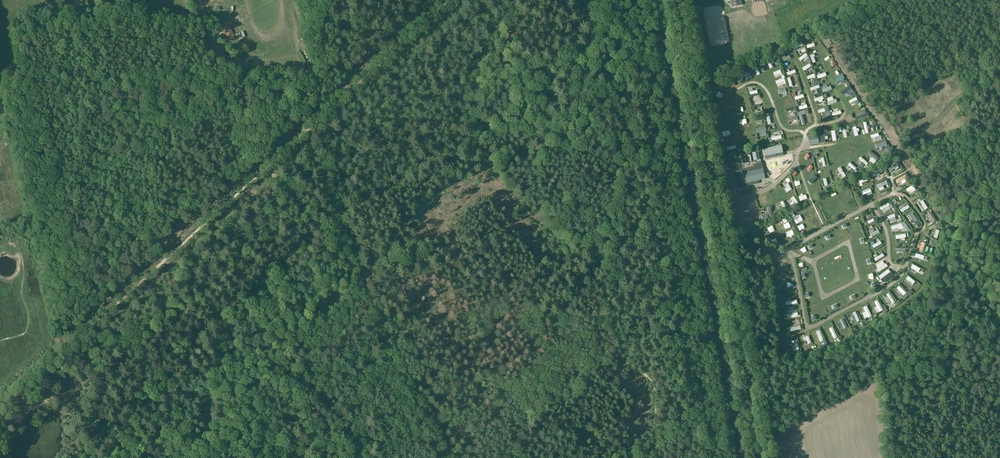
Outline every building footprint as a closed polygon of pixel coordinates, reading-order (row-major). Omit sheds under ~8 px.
[(232,26),(230,20),(220,24),(223,32),(225,31),(227,38),(233,35),(230,27),(232,26)] [(806,42),(807,49),(814,47),(812,41),(806,42)] [(801,43),(794,49),(797,52),(803,46),(801,43)] [(799,58),(801,61),(804,58),(806,61),(809,58),(805,53),(799,58)] [(770,69),(774,68),(772,64),(775,63),(773,59),(767,61),(770,69)] [(814,70),(820,76),(823,74),(817,67),(814,70)] [(780,69),(774,72),(776,78),(783,75),(780,69)] [(743,73),(746,80),(752,77),(749,70),(743,73)] [(776,80),(777,86),(786,83),(784,77),(776,80)] [(843,77),(836,79),(838,86),(845,84),(843,77)] [(731,84),(728,84),(728,85),(725,85),(725,90),(729,90),(729,87),(735,86),(734,81),(731,81),(731,84)] [(811,87),(813,93),(820,90),(818,84),(811,87)] [(856,97),(849,101),(852,105),(854,104),(856,109),(859,107),(857,104),(859,103),(858,100),(856,97)] [(800,103),(801,105),(799,106),(800,110),(808,107),(806,101),(800,103)] [(769,138),(770,142),(782,139),(781,132),(774,134),(774,136),(769,138)] [(819,143),(818,135),(808,137),(810,145),(819,143)] [(763,149),(765,156),(783,153),(782,145),(763,149)] [(758,151),(752,153),(754,161),(760,159),(758,151)] [(874,162),(877,159),(872,152),(869,155),(874,162)] [(746,163),(749,162),(748,156),(750,155),(750,153),(744,154),(745,156),(736,158),(736,159),(736,162),(737,162),(737,163),(740,162),(741,164),(746,163)] [(859,159),(866,166),(869,164),(862,156),(859,159)] [(891,172),(898,165),(894,161),(887,167),(891,172)] [(765,179),(762,162),(753,164),(754,167),(735,171),(737,181),(739,181),(739,182),(758,178),(758,180),(765,179)] [(850,162),(848,164),(855,170),(857,168),(850,162)] [(839,175),(844,172),(841,166),(836,169),(839,175)] [(877,177),(874,178),(875,181),(883,177),(881,172),(876,174),(877,177)] [(860,186),(868,185),(867,178),(859,180),(860,186)] [(913,188),(906,191),(909,197),(916,194),(913,188)] [(760,206),(767,203),(764,197),(757,200),(760,206)] [(893,209),(892,206),(890,206),(889,204),(880,207),(882,213),(893,209)] [(903,215),(910,211),(907,206),(900,210),(903,215)] [(890,223),(897,221),(896,219),(899,217),(898,214),(888,218),(890,223)] [(907,218),(913,228),(918,225),(913,215),(907,218)] [(891,228),(893,233),(899,231),(899,230),(903,228),(901,223),(892,226),(892,227),(891,228)] [(877,228),(869,232),(872,238),(880,234),(877,228)] [(848,232),(851,240),(860,237),(858,229),(848,232)] [(874,260),(876,263),(885,258),(882,253),(876,256),(877,258),(874,260)] [(883,263),(876,267),(878,270),(876,272),(878,275),(888,269),(886,265),(885,266),(883,263)] [(888,271),(879,278),(881,281),(891,274),(888,271)] [(787,320),(798,319),(797,311),(787,313),(787,320)] [(834,341),(838,340),(833,328),(829,330),(834,341)]
